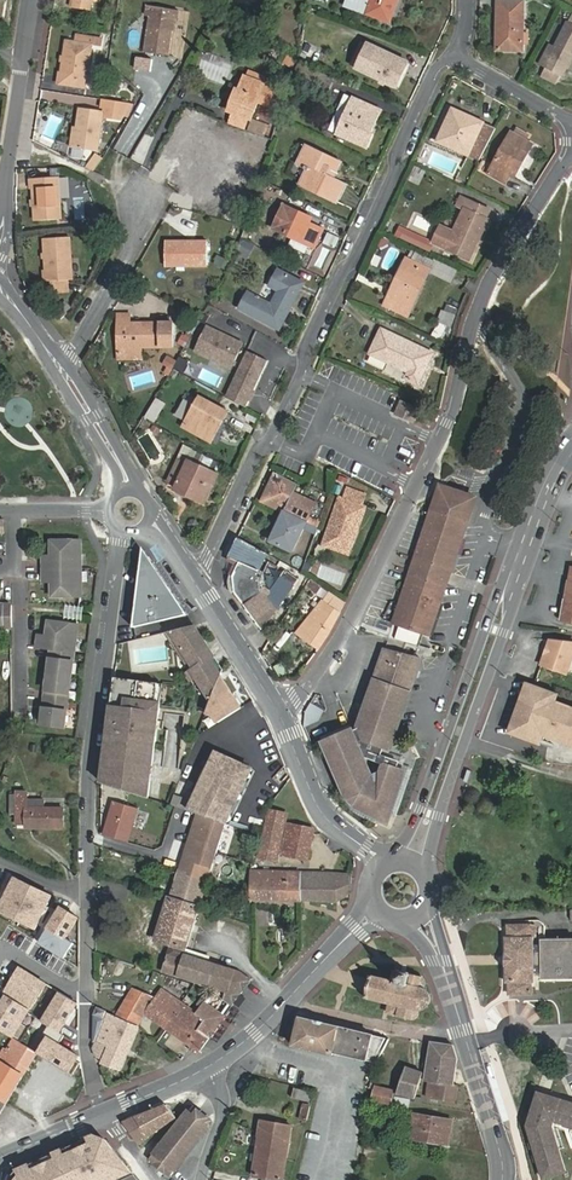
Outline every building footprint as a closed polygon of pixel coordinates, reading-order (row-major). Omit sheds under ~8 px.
[(89,0),(71,0),(70,7),(88,10),(89,0)] [(399,0),(348,0),(346,5),(391,22),(399,0)] [(498,49),(523,50),(524,0),(498,0),(498,49)] [(178,17),(179,8),(146,3),(146,12),(153,13),(147,49),(168,52),(174,17),(178,17)] [(563,77),(571,58),(571,17),(545,69),(563,77)] [(98,44),(99,35),(72,31),(71,39),(64,37),(57,78),(82,81),(88,43),(98,44)] [(356,69),(394,87),(406,60),(368,42),(356,69)] [(203,53),(198,76),(228,82),(232,59),(203,53)] [(290,66),(295,58),(287,53),(283,61),(290,66)] [(406,60),(394,87),(400,90),(412,63),(406,60)] [(312,93),(320,75),(301,66),(297,76),(303,79),(300,88),(312,93)] [(559,85),(563,77),(545,69),(542,75),(559,85)] [(234,111),(249,116),(253,117),(266,82),(246,75),(241,89),(239,95),(235,93),(229,108),(234,111)] [(127,98),(103,95),(102,104),(106,105),(105,112),(120,114),(127,98)] [(371,134),(382,110),(353,96),(349,103),(343,99),(330,126),(336,129),(335,134),(370,151),(377,137),(371,134)] [(73,123),(71,144),(96,147),(101,108),(76,103),(73,123)] [(249,116),(234,111),(230,123),(245,128),(249,116)] [(484,124),(459,112),(454,123),(449,120),(438,142),(469,156),(473,149),(484,124)] [(484,124),(473,149),(482,153),(494,129),(484,124)] [(516,135),(527,141),(530,136),(519,130),(516,135)] [(507,184),(511,176),(516,166),(521,168),(533,145),(527,141),(516,135),(512,133),(489,175),(507,184)] [(336,179),(342,162),(306,145),(296,166),(306,170),(299,185),(339,205),(347,185),(336,179)] [(86,167),(94,173),(103,158),(95,153),(86,167)] [(516,166),(511,176),(516,179),(521,168),(516,166)] [(60,217),(56,175),(30,178),(35,220),(60,217)] [(65,175),(56,176),(58,197),(67,196),(65,175)] [(458,207),(465,210),(448,249),(472,259),(479,242),(474,240),(476,235),(478,236),(486,219),(490,209),(462,197),(458,207)] [(317,250),(326,231),(313,225),(315,217),(284,204),(273,229),(317,250)] [(95,207),(88,210),(92,217),(99,214),(95,207)] [(474,240),(479,242),(489,220),(486,219),(478,236),(476,235),(474,240)] [(74,276),(68,235),(45,237),(49,279),(74,276)] [(208,266),(207,240),(165,241),(165,267),(208,266)] [(249,260),(255,245),(241,240),(235,255),(249,260)] [(428,276),(449,286),(455,275),(433,264),(417,256),(413,263),(430,272),(428,276)] [(407,260),(393,290),(398,293),(413,263),(407,260)] [(398,293),(393,290),(384,307),(407,318),(428,276),(430,272),(413,263),(398,293)] [(282,331),(304,282),(275,268),(266,288),(274,291),(270,302),(246,292),(238,311),(282,331)] [(439,324),(453,328),(457,308),(443,305),(439,324)] [(62,306),(57,314),(71,321),(75,314),(62,306)] [(171,348),(171,322),(129,322),(128,313),(116,313),(117,362),(140,362),(141,349),(171,348)] [(242,344),(206,327),(194,352),(213,361),(214,358),(221,361),(222,365),(230,369),(242,344)] [(419,385),(433,354),(382,330),(371,354),(409,372),(406,378),(419,385)] [(192,350),(197,339),(183,333),(178,343),(192,350)] [(268,359),(248,349),(227,395),(246,406),(268,359)] [(189,359),(180,354),(174,365),(183,370),(189,359)] [(213,444),(227,412),(198,398),(182,430),(213,444)] [(420,426),(425,410),(399,401),(394,417),(420,426)] [(208,507),(221,476),(216,474),(219,467),(194,455),(190,462),(187,460),(173,490),(208,507)] [(281,477),(273,472),(261,499),(286,512),(270,544),(294,556),(317,505),(295,494),(299,486),(281,477)] [(439,485),(388,635),(416,643),(420,633),(410,630),(411,626),(424,630),(439,582),(427,578),(433,562),(445,566),(460,520),(466,522),(467,518),(468,516),(468,514),(467,512),(466,511),(470,509),(469,506),(468,504),(468,500),(466,497),(464,494),(461,492),(459,491),(439,485)] [(344,499),(340,498),(323,546),(350,555),(366,508),(362,506),(365,497),(348,490),(344,499)] [(475,496),(459,491),(461,492),(464,494),(466,497),(468,500),(468,504),(469,506),(470,509),(466,511),(467,512),(468,514),(468,516),(475,496)] [(466,522),(460,520),(445,566),(433,562),(427,578),(439,582),(424,630),(411,626),(410,630),(420,633),(416,643),(425,645),(466,522)] [(277,609),(299,579),(286,569),(268,595),(264,591),(261,593),(259,572),(268,553),(239,537),(229,556),(240,561),(233,576),(235,593),(262,631),(277,609)] [(82,570),(82,542),(79,542),(53,542),(53,560),(45,560),(45,570),(82,570)] [(144,545),(141,567),(156,564),(144,545)] [(234,563),(229,574),(230,575),(228,581),(228,587),(229,590),(232,595),(235,593),(233,576),(240,561),(229,556),(228,560),(234,563)] [(156,564),(141,567),(134,628),(190,616),(156,564)] [(82,597),(82,570),(45,570),(45,579),(53,580),(53,597),(82,597)] [(328,599),(331,594),(327,591),(323,596),(328,599)] [(333,598),(328,605),(340,614),(344,606),(333,598)] [(340,614),(328,605),(322,602),(296,635),(318,650),(326,640),(333,627),(340,614)] [(13,630),(13,609),(0,609),(0,631),(13,630)] [(77,654),(81,626),(50,622),(48,639),(47,641),(41,640),(40,649),(77,654)] [(194,628),(166,635),(172,644),(175,642),(181,651),(178,652),(191,673),(186,676),(191,683),(196,680),(211,704),(222,675),(219,674),(215,667),(203,675),(199,668),(211,660),(206,652),(209,651),(194,628)] [(555,644),(547,666),(571,676),(571,672),(571,646),(555,644)] [(414,659),(380,650),(350,730),(357,744),(380,753),(414,659)] [(74,679),(77,654),(53,651),(50,676),(74,679)] [(71,704),(74,679),(50,676),(46,701),(71,704)] [(165,688),(117,681),(102,786),(148,800),(165,688)] [(535,684),(532,683),(514,732),(517,733),(535,684)] [(561,693),(535,684),(517,733),(544,742),(547,733),(571,742),(571,707),(558,702),(561,693)] [(43,727),(67,731),(71,704),(46,701),(43,727)] [(346,731),(319,743),(339,793),(344,800),(348,804),(351,808),(356,811),(368,816),(369,814),(371,815),(372,816),(374,816),(375,817),(377,816),(378,816),(380,815),(381,813),(382,812),(383,810),(383,809),(383,808),(386,809),(398,772),(386,768),(388,762),(381,760),(379,766),(375,776),(368,777),(359,759),(362,753),(353,748),(346,731)] [(380,753),(364,747),(362,753),(359,759),(379,766),(381,760),(378,759),(380,753)] [(215,756),(189,812),(198,815),(227,824),(250,773),(215,756)] [(15,824),(26,825),(36,825),(36,829),(64,831),(64,810),(27,809),(28,794),(16,793),(15,824)] [(112,801),(102,835),(126,842),(137,809),(112,801)] [(382,821),(386,809),(383,808),(383,809),(383,810),(382,812),(381,813),(380,815),(378,816),(377,816),(375,817),(374,816),(372,816),(371,815),(369,814),(368,816),(382,821)] [(289,815),(269,810),(259,856),(278,860),(278,863),(306,870),(315,829),(287,824),(289,815)] [(198,815),(180,871),(190,874),(189,877),(207,883),(227,824),(198,815)] [(490,861),(490,864),(490,868),(504,870),(505,863),(490,861)] [(190,874),(180,871),(171,900),(199,909),(207,883),(189,877),(190,874)] [(303,900),(302,873),(251,871),(251,897),(251,899),(303,900)] [(352,874),(302,873),(303,900),(308,900),(336,901),(340,900),(345,899),(352,890),(352,874)] [(533,892),(533,909),(551,909),(551,892),(533,892)] [(564,896),(566,904),(571,903),(571,894),(564,896)] [(168,955),(163,971),(197,982),(212,987),(219,966),(184,955),(199,909),(171,900),(168,899),(156,941),(171,946),(168,955)] [(542,978),(559,978),(559,974),(571,973),(571,942),(542,942),(542,944),(534,944),(534,933),(537,933),(537,926),(532,926),(532,924),(508,924),(508,936),(507,936),(507,954),(507,963),(507,981),(509,981),(509,994),(532,994),(532,980),(534,980),(534,972),(542,972),(542,978)] [(156,969),(163,971),(168,955),(161,953),(156,969)] [(20,969),(18,968),(8,985),(0,980),(0,992),(32,1011),(29,1017),(52,1031),(71,1000),(20,969)] [(369,987),(366,1000),(389,1005),(388,1014),(397,1017),(396,1018),(412,1021),(413,1021),(413,1020),(415,1021),(418,1020),(419,1018),(420,1014),(419,1012),(422,1012),(424,1011),(427,1010),(429,1008),(431,1006),(431,1003),(431,999),(429,993),(427,990),(422,987),(426,985),(427,983),(426,981),(425,980),(424,979),(397,972),(395,981),(371,976),(369,987)] [(135,989),(118,1017),(139,1026),(146,1014),(168,1029),(176,1017),(174,1015),(182,1003),(164,989),(157,998),(135,989)] [(168,1029),(200,1053),(209,1038),(217,1044),(239,1013),(232,1007),(225,1016),(201,999),(193,1010),(182,1003),(174,1015),(176,1017),(168,1029)] [(120,1072),(139,1026),(118,1017),(99,1008),(95,1018),(94,1043),(97,1044),(95,1049),(98,1058),(106,1061),(105,1065),(120,1072)] [(335,1053),(378,1064),(391,1039),(296,1016),(279,1042),(334,1056),(335,1053)] [(27,1048),(15,1040),(8,1051),(5,1050),(0,1058),(0,1098),(8,1103),(37,1053),(27,1048)] [(27,1048),(37,1053),(40,1048),(31,1042),(27,1048)] [(456,1047),(433,1044),(426,1081),(431,1081),(428,1099),(457,1103),(459,1086),(455,1085),(459,1059),(456,1047)] [(407,1068),(399,1091),(398,1093),(398,1094),(410,1099),(416,1101),(423,1083),(423,1073),(407,1068)] [(408,1112),(410,1103),(410,1099),(398,1094),(398,1093),(376,1088),(373,1102),(408,1112)] [(312,1093),(296,1089),(294,1098),(309,1102),(312,1093)] [(527,1127),(542,1179),(564,1173),(551,1127),(552,1123),(571,1129),(571,1107),(536,1096),(527,1127)] [(308,1122),(311,1107),(305,1105),(301,1120),(308,1122)] [(137,1120),(150,1137),(177,1119),(168,1106),(137,1120)] [(167,1173),(172,1176),(211,1124),(213,1121),(193,1107),(152,1161),(157,1164),(155,1167),(165,1174),(167,1173)] [(417,1115),(406,1117),(404,1135),(412,1137),(411,1140),(449,1146),(453,1121),(417,1115)] [(125,1125),(139,1145),(150,1137),(137,1120),(125,1125)] [(292,1127),(263,1122),(254,1179),(262,1179),(284,1179),(292,1127)] [(25,1174),(11,1179),(121,1179),(132,1175),(124,1165),(118,1167),(113,1154),(115,1152),(107,1142),(97,1138),(92,1140),(94,1144),(85,1147),(84,1144),(70,1149),(72,1154),(63,1158),(55,1162),(52,1157),(33,1165),(35,1170),(25,1174)] [(70,1149),(61,1153),(63,1158),(72,1154),(70,1149)] [(124,1165),(115,1152),(113,1154),(118,1167),(124,1165)] [(24,1169),(25,1174),(35,1170),(33,1165),(24,1169)]
